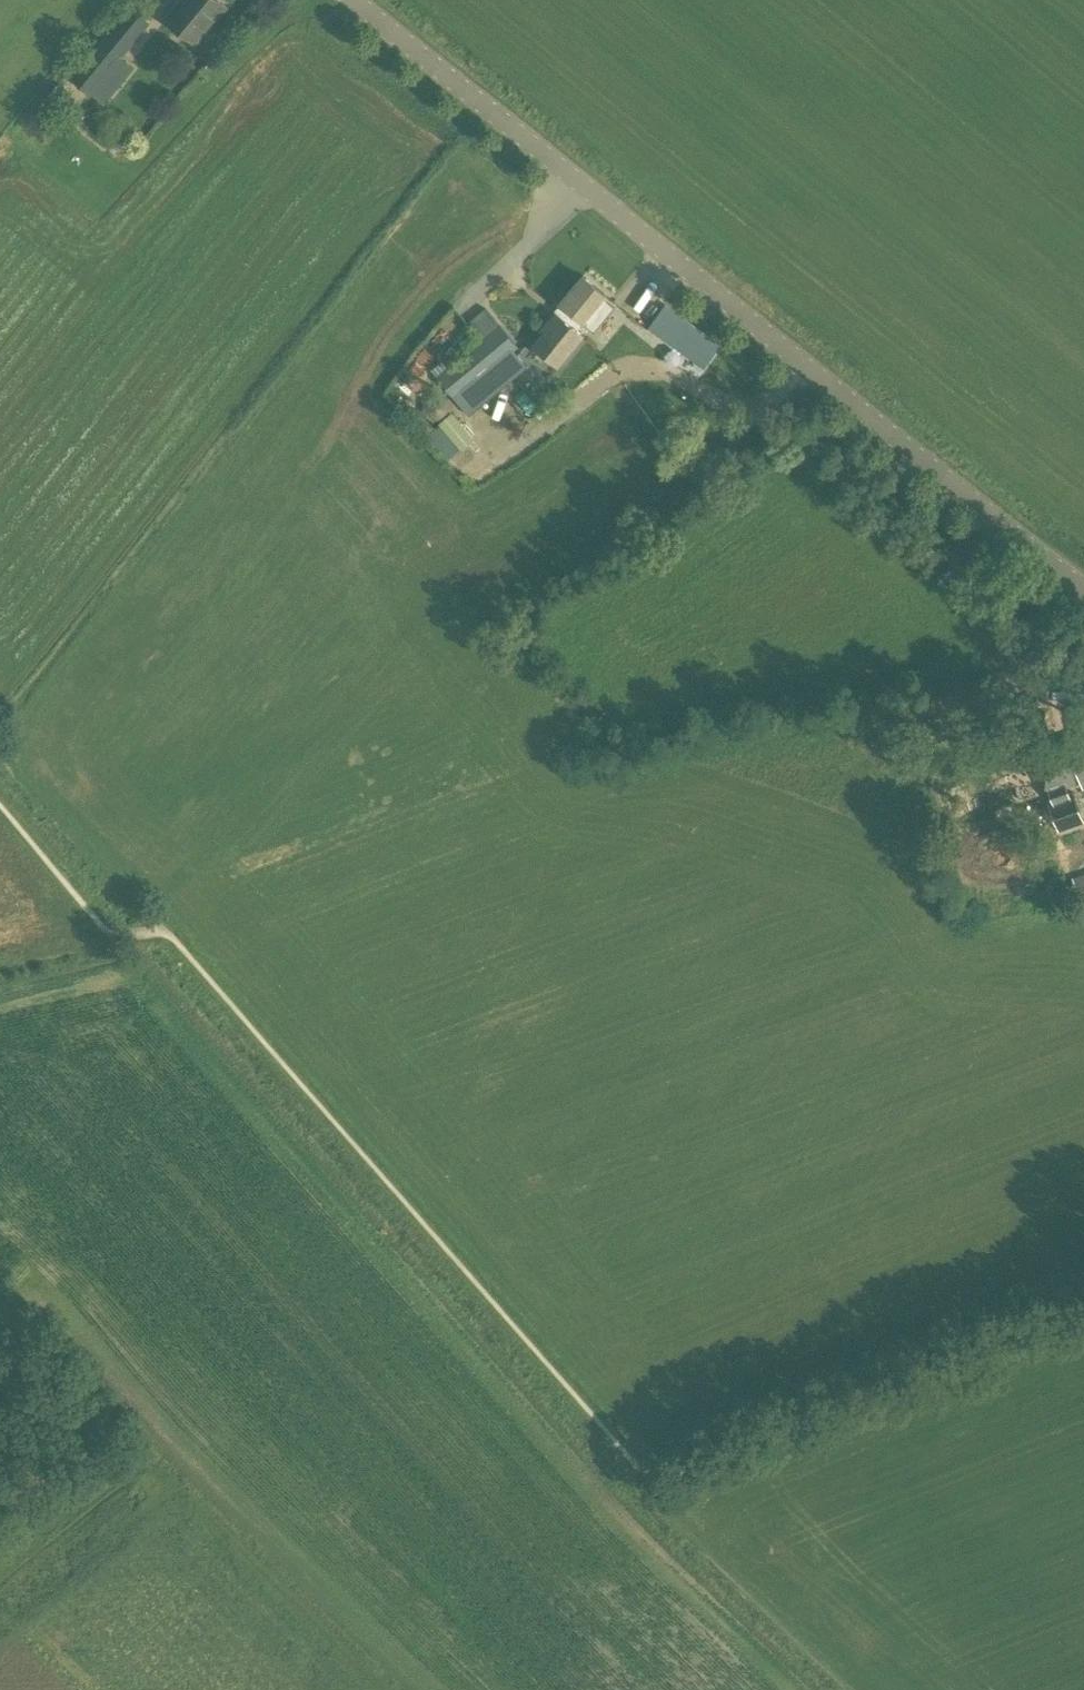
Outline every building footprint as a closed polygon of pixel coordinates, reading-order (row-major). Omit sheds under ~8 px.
[(225,6),(218,0),(181,0),(166,18),(195,42),(225,6)] [(128,8),(72,76),(91,92),(148,24),(128,8)] [(556,313),(578,331),(608,296),(582,275),(560,303),(563,305),(556,313)] [(647,323),(671,342),(689,318),(665,300),(647,323)] [(509,381),(525,367),(512,352),(517,347),(488,312),(472,325),(482,337),(437,375),(456,398),(471,385),(481,397),(502,380),(509,381)] [(578,331),(556,313),(555,312),(541,328),(545,332),(534,345),(557,365),(582,335),(578,331)] [(687,352),(702,363),(720,341),(705,329),(687,352)] [(454,409),(439,419),(459,451),(475,440),(454,409)] [(1030,751),(1044,794),(1083,781),(1083,783),(1083,732),(1030,751)]
